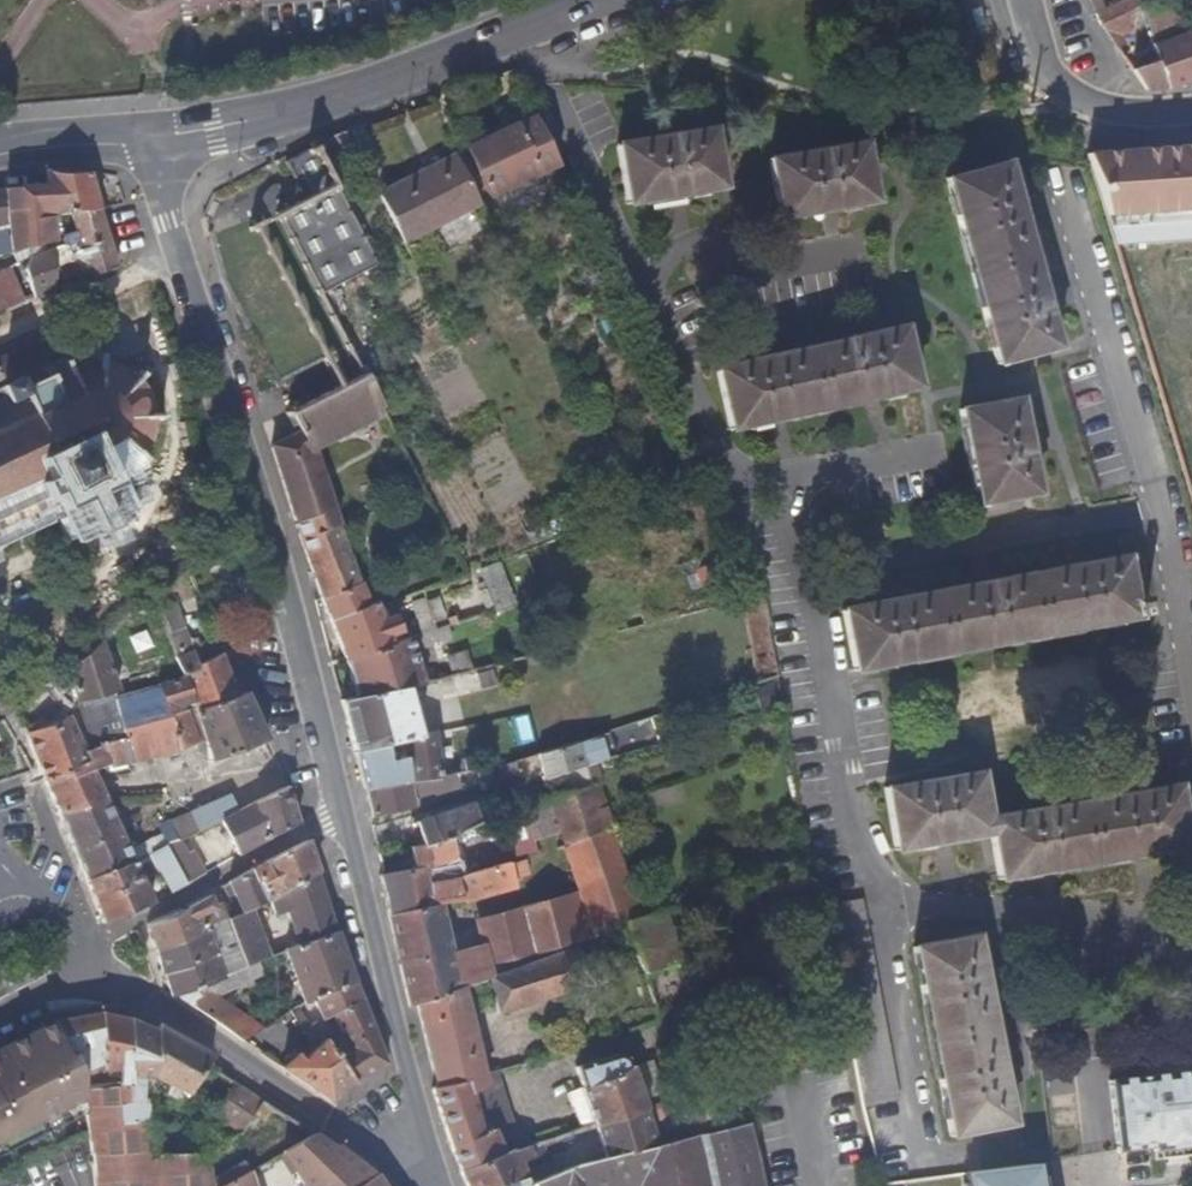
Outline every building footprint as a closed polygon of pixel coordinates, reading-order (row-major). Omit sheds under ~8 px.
[(1102,0),(1090,0),(1096,15),(1106,10),(1102,0)] [(1146,4),(1144,0),(1127,0),(1106,10),(1096,15),(1101,25),(1141,6),(1146,4)] [(1154,45),(1180,37),(1170,5),(1144,13),(1147,23),(1154,45)] [(1121,38),(1147,23),(1144,13),(1141,6),(1101,25),(1101,26),(1116,47),(1124,42),(1121,38)] [(1180,37),(1154,45),(1151,46),(1157,62),(1132,70),(1146,92),(1168,89),(1191,82),(1191,33),(1180,37)] [(559,165),(535,116),(519,125),(518,124),(467,149),(490,198),(559,165)] [(724,190),(713,128),(617,145),(626,207),(724,190)] [(1087,146),(1092,161),(1111,213),(1191,209),(1191,139),(1087,146)] [(302,200),(275,215),(318,297),(378,266),(332,176),(315,143),(310,144),(312,149),(283,163),(302,200)] [(871,169),(866,143),(771,159),(780,221),(877,204),(871,169)] [(482,206),(455,154),(379,193),(405,245),(482,206)] [(1044,294),(1023,217),(1035,213),(1031,198),(1019,201),(1008,162),(946,179),(996,367),(1059,349),(1049,310),(1061,306),(1056,291),(1044,294)] [(71,214),(100,210),(90,173),(45,171),(46,187),(5,190),(7,226),(0,228),(0,256),(10,253),(53,239),(50,218),(52,218),(52,217),(56,217),(58,216),(71,214)] [(118,268),(100,210),(71,214),(75,231),(78,244),(53,252),(55,291),(63,287),(118,268)] [(53,252),(78,244),(75,231),(61,233),(58,216),(56,217),(52,217),(52,218),(50,218),(53,239),(10,253),(15,266),(30,260),(53,252)] [(55,291),(53,252),(30,260),(25,271),(33,299),(55,291)] [(25,302),(10,268),(0,271),(0,312),(25,302)] [(910,349),(905,326),(715,369),(730,432),(920,390),(910,349)] [(5,523),(8,530),(13,528),(10,520),(25,514),(29,524),(35,522),(31,512),(45,505),(49,512),(54,510),(51,502),(66,496),(75,514),(72,520),(75,526),(80,527),(86,525),(88,519),(104,512),(108,520),(113,517),(110,510),(117,506),(114,501),(108,504),(97,482),(110,476),(115,488),(122,484),(117,473),(119,472),(124,470),(129,466),(133,463),(136,460),(146,467),(151,461),(141,454),(143,451),(145,447),(148,443),(149,438),(150,432),(152,428),(152,425),(152,423),(165,422),(164,414),(151,415),(151,413),(151,410),(151,407),(150,404),(148,400),(146,394),(144,391),(141,387),(138,383),(147,375),(141,369),(132,378),(130,376),(125,373),(122,371),(120,369),(115,367),(111,366),(106,365),(104,364),(104,351),(96,351),(96,364),(94,364),(90,364),(84,365),(77,367),(71,369),(67,357),(60,360),(64,372),(51,377),(36,343),(0,359),(0,525),(5,523)] [(315,450),(384,416),(380,409),(384,407),(368,373),(364,375),(341,386),(338,386),(339,388),(295,410),(293,407),(290,409),(291,412),(290,413),(292,417),(293,416),(300,433),(272,448),(296,525),(323,516),(328,531),(339,527),(315,450)] [(1042,447),(1040,437),(1028,440),(1020,399),(960,411),(977,508),(1037,496),(1030,455),(1043,453),(1042,447)] [(353,569),(339,527),(328,531),(323,516),(296,525),(307,559),(323,599),(323,601),(360,587),(353,569)] [(852,674),(1138,620),(1138,618),(1146,616),(1144,604),(1136,605),(1127,556),(1087,564),(1084,551),(1068,554),(1071,566),(992,581),(990,569),(974,572),(976,584),(898,599),(896,587),(880,590),(882,602),(840,610),(852,674)] [(497,564),(481,570),(496,612),(512,607),(497,564)] [(496,612),(485,582),(477,585),(487,614),(496,612)] [(401,631),(397,621),(393,618),(384,621),(379,608),(377,602),(368,606),(360,587),(323,601),(332,621),(347,661),(393,645),(391,638),(399,636),(401,631)] [(778,678),(764,594),(762,594),(745,600),(760,684),(778,678)] [(446,621),(439,599),(413,607),(422,635),(437,631),(435,624),(446,621)] [(235,687),(223,656),(227,654),(220,638),(192,647),(186,628),(176,604),(161,610),(170,634),(172,644),(176,658),(182,674),(196,711),(246,692),(242,684),(235,687)] [(457,623),(455,617),(447,619),(448,626),(457,623)] [(425,647),(451,640),(448,627),(437,631),(422,635),(425,647)] [(393,645),(347,661),(357,699),(408,689),(427,685),(413,638),(393,645)] [(102,641),(67,670),(77,702),(114,692),(120,691),(102,641)] [(472,673),(466,652),(448,658),(453,678),(472,673)] [(89,765),(66,707),(77,702),(67,670),(43,689),(60,710),(66,718),(26,736),(45,781),(89,765)] [(268,741),(246,692),(196,711),(183,679),(116,698),(114,692),(77,702),(66,707),(89,765),(92,772),(109,765),(178,751),(178,753),(197,745),(205,742),(208,753),(211,763),(268,741)] [(342,702),(354,754),(355,756),(356,756),(401,747),(409,783),(411,783),(441,778),(435,732),(420,736),(408,689),(357,699),(342,702)] [(26,736),(66,718),(60,710),(23,729),(26,736)] [(597,764),(616,758),(609,734),(538,756),(545,781),(561,776),(586,768),(597,764)] [(208,753),(205,742),(197,745),(199,755),(208,753)] [(520,776),(516,763),(497,769),(499,781),(520,776)] [(604,784),(597,764),(586,768),(591,788),(598,786),(604,784)] [(104,798),(92,772),(89,765),(45,781),(60,816),(104,798)] [(591,788),(586,768),(561,776),(566,795),(591,788)] [(1190,849),(1179,785),(989,816),(981,772),(884,788),(895,852),(991,836),(999,882),(1190,849)] [(462,796),(457,775),(441,778),(411,783),(409,783),(366,791),(372,817),(462,796)] [(592,935),(625,923),(640,919),(631,891),(612,833),(615,832),(598,786),(591,788),(566,795),(551,800),(561,834),(579,894),(523,909),(476,923),(483,946),(453,954),(400,965),(409,1008),(417,1005),(463,989),(490,979),(494,978),(490,967),(593,937),(592,935)] [(238,812),(222,821),(238,858),(299,825),(289,788),(269,797),(262,801),(238,812)] [(230,796),(190,813),(199,831),(222,821),(238,812),(230,796)] [(129,852),(104,798),(60,816),(87,882),(134,863),(166,846),(179,840),(199,831),(190,813),(174,819),(163,835),(129,852)] [(498,818),(491,800),(474,805),(479,824),(498,818)] [(561,834),(551,800),(523,808),(534,843),(561,834)] [(461,832),(479,824),(474,805),(415,824),(423,848),(451,841),(461,832)] [(423,848),(415,824),(409,825),(416,848),(423,848)] [(179,840),(166,846),(188,886),(205,876),(196,859),(190,862),(179,840)] [(464,902),(457,879),(464,876),(451,841),(423,848),(416,848),(410,850),(414,870),(385,876),(380,876),(386,898),(388,916),(431,907),(441,906),(464,902)] [(271,903),(317,875),(307,842),(223,887),(227,897),(234,893),(244,915),(253,911),(269,904),(271,903)] [(152,904),(141,881),(160,871),(172,894),(188,886),(166,846),(134,863),(87,882),(103,924),(152,904)] [(529,874),(526,861),(510,866),(514,879),(529,874)] [(514,879),(510,866),(509,863),(464,876),(457,879),(464,902),(516,887),(514,879)] [(337,933),(317,875),(271,903),(275,918),(287,914),(297,950),(337,933)] [(156,951),(227,921),(216,891),(149,927),(156,951)] [(447,930),(441,906),(431,907),(388,916),(394,941),(447,930)] [(271,960),(253,911),(244,915),(228,921),(238,946),(247,970),(259,965),(271,960)] [(682,967),(674,938),(664,911),(640,919),(625,923),(635,947),(641,963),(645,977),(682,967)] [(165,976),(238,946),(228,921),(227,921),(156,951),(162,976),(165,976)] [(453,954),(447,930),(394,941),(400,965),(453,954)] [(297,950),(286,954),(304,1007),(314,1003),(355,982),(337,933),(297,950)] [(1003,1070),(987,991),(999,989),(996,973),(984,975),(976,935),(913,948),(949,1139),(1014,1126),(1006,1086),(1018,1084),(1015,1068),(1003,1070)] [(224,979),(247,970),(238,946),(165,976),(172,998),(177,996),(196,990),(224,979)] [(591,987),(577,948),(494,978),(490,979),(499,1016),(591,987)] [(223,999),(253,982),(252,979),(264,973),(259,965),(247,970),(224,979),(196,990),(202,999),(214,1003),(223,999)] [(355,982),(314,1003),(323,1023),(332,1017),(343,1036),(327,1045),(355,1085),(387,1064),(355,982)] [(488,1088),(463,989),(417,1005),(436,1088),(467,1079),(471,1095),(472,1095),(488,1088)] [(202,999),(196,990),(177,996),(192,1007),(202,999)] [(265,1029),(239,1011),(223,999),(214,1003),(202,999),(192,1007),(243,1043),(265,1029)] [(308,1028),(297,1011),(292,1013),(303,1031),(308,1028)] [(134,1136),(125,1019),(101,1014),(55,1023),(70,1055),(73,1055),(83,1076),(86,1115),(88,1139),(134,1136)] [(204,1154),(157,1156),(158,1124),(147,1124),(148,1102),(156,1103),(155,1093),(155,1091),(155,1080),(157,1032),(130,1020),(125,1019),(134,1136),(88,1139),(89,1156),(92,1185),(227,1185),(250,1173),(242,1162),(210,1180),(204,1154)] [(86,1115),(83,1076),(73,1055),(70,1055),(55,1023),(0,1049),(0,1157),(86,1115)] [(327,1045),(314,1025),(308,1028),(303,1031),(314,1050),(302,1062),(297,1054),(281,1069),(330,1102),(355,1085),(327,1045)] [(212,1057),(158,1028),(156,1028),(155,1030),(157,1032),(155,1080),(166,1085),(163,1095),(163,1096),(178,1103),(180,1092),(188,1095),(212,1057)] [(644,1101),(632,1068),(630,1068),(628,1058),(620,1054),(575,1068),(582,1089),(596,1126),(647,1110),(644,1101)] [(664,1094),(653,1060),(632,1068),(644,1101),(664,1094)] [(1109,1081),(1117,1151),(1155,1147),(1155,1152),(1191,1147),(1191,1072),(1109,1081)] [(472,1095),(471,1095),(467,1079),(436,1088),(432,1089),(453,1152),(459,1171),(502,1154),(495,1136),(493,1131),(484,1135),(472,1095)] [(163,1095),(166,1085),(155,1080),(155,1091),(155,1093),(163,1095)] [(748,1124),(743,1126),(732,1080),(648,1109),(647,1110),(596,1126),(595,1126),(606,1158),(573,1167),(528,1185),(525,1185),(762,1185),(748,1124)] [(516,1129),(501,1082),(488,1088),(472,1095),(484,1135),(493,1131),(495,1136),(516,1129)] [(245,1127),(263,1101),(235,1084),(213,1116),(241,1133),(245,1127)] [(596,1126),(582,1089),(567,1095),(582,1131),(595,1126),(596,1126)] [(262,1134),(280,1113),(263,1101),(245,1127),(258,1137),(262,1134)] [(158,1124),(156,1103),(148,1102),(147,1124),(158,1124)] [(241,1133),(213,1116),(203,1130),(229,1140),(241,1133)] [(336,1147),(333,1149),(314,1134),(284,1152),(306,1185),(360,1185),(376,1175),(336,1147)] [(568,1149),(568,1135),(543,1143),(547,1155),(568,1149)] [(521,1163),(532,1159),(547,1155),(543,1143),(502,1154),(459,1171),(466,1185),(525,1185),(528,1185),(521,1163)] [(968,1171),(971,1185),(1039,1185),(1035,1163),(968,1171)] [(251,1172),(250,1173),(227,1185),(255,1185),(251,1172)] [(376,1175),(360,1185),(384,1185),(376,1175)]
